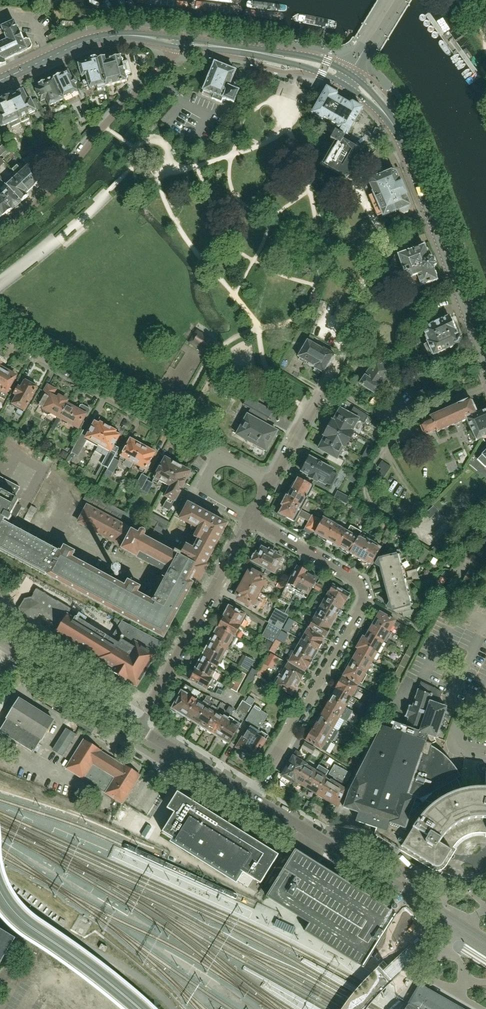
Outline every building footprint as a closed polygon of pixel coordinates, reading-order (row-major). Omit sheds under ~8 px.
[(187,6),(226,11),(228,1),(218,0),(187,0),(187,6)] [(230,2),(229,12),(279,18),(280,8),(230,2)] [(337,27),(339,17),(297,12),(296,22),(337,27)] [(29,40),(25,39),(23,40),(19,32),(18,32),(13,21),(1,27),(2,30),(0,31),(0,67),(6,64),(5,61),(8,59),(17,55),(27,51),(27,50),(30,49),(32,46),(29,40)] [(131,73),(128,62),(122,63),(120,57),(109,60),(110,61),(105,63),(104,58),(98,60),(105,87),(127,81),(125,75),(131,73)] [(105,87),(98,60),(95,58),(90,59),(89,62),(78,65),(81,77),(86,76),(87,80),(83,82),(84,85),(88,84),(89,88),(96,86),(98,93),(106,91),(105,87)] [(239,86),(230,82),(234,73),(235,71),(234,71),(215,64),(215,63),(214,63),(214,64),(209,75),(207,79),(208,79),(203,90),(203,91),(204,92),(232,103),(233,104),(234,102),(233,102),(237,93),(238,92),(237,92),(239,86)] [(78,93),(74,85),(77,84),(73,76),(71,78),(68,71),(62,74),(62,75),(53,79),(63,99),(71,95),(71,96),(78,93)] [(63,99),(53,79),(45,82),(39,85),(40,88),(35,91),(41,102),(46,100),(51,112),(55,110),(56,113),(67,107),(63,99)] [(353,140),(352,136),(350,137),(346,135),(347,135),(348,133),(352,127),(355,121),(361,110),(362,108),(360,107),(352,103),(353,103),(351,102),(337,94),(335,93),(327,89),(327,88),(326,88),(325,90),(324,93),(322,95),(322,96),(315,108),(312,113),(311,114),(313,115),(321,120),(323,121),(323,119),(324,118),(338,126),(338,127),(337,127),(336,129),(338,130),(338,129),(340,130),(338,133),(335,131),(330,140),(334,142),(324,158),(320,166),(341,177),(340,178),(345,180),(376,150),(370,145),(356,159),(355,159),(354,159),(359,150),(349,144),(351,140),(353,140)] [(27,115),(41,109),(36,99),(31,101),(30,100),(28,96),(26,98),(23,92),(17,94),(17,93),(14,92),(10,94),(9,97),(22,123),(29,120),(27,115)] [(9,97),(8,98),(0,101),(0,125),(1,128),(8,125),(10,124),(12,128),(22,123),(9,97)] [(2,155),(8,150),(9,149),(8,148),(5,142),(0,147),(0,157),(2,155)] [(8,150),(2,155),(5,158),(14,150),(11,147),(9,149),(8,150)] [(46,176),(33,158),(31,155),(24,162),(28,166),(41,181),(46,176)] [(28,166),(22,171),(17,165),(12,170),(16,174),(21,180),(22,179),(25,182),(25,184),(22,186),(26,190),(27,189),(29,191),(35,186),(38,189),(44,183),(41,181),(28,166)] [(405,193),(401,183),(400,183),(396,173),(391,171),(371,179),(369,184),(371,189),(369,189),(372,195),(369,197),(377,217),(382,215),(383,217),(399,210),(399,212),(404,214),(408,212),(409,207),(409,206),(410,205),(405,195),(406,195),(405,193)] [(26,190),(22,186),(25,184),(25,182),(22,179),(21,180),(16,174),(5,184),(22,202),(29,197),(26,194),(27,193),(29,191),(27,189),(26,190)] [(5,184),(0,189),(2,191),(0,193),(0,197),(12,210),(22,202),(5,184)] [(0,197),(0,214),(3,217),(12,210),(0,197)] [(434,271),(435,266),(436,265),(436,264),(435,264),(434,259),(434,258),(432,258),(428,256),(425,248),(424,245),(422,246),(422,247),(415,249),(413,249),(409,251),(408,251),(408,252),(400,255),(400,254),(398,255),(408,282),(419,287),(421,286),(421,287),(422,286),(423,286),(435,281),(436,281),(437,281),(434,271)] [(398,281),(395,273),(387,271),(383,277),(384,277),(386,285),(389,284),(389,285),(396,283),(395,282),(398,281)] [(458,336),(456,332),(455,331),(456,331),(451,320),(449,317),(423,329),(427,337),(426,338),(427,342),(427,344),(422,346),(427,357),(431,355),(432,356),(456,345),(457,345),(458,345),(459,345),(459,344),(461,340),(461,339),(460,339),(459,338),(458,336)] [(212,342),(213,342),(197,332),(191,342),(206,352),(212,342)] [(331,360),(334,355),(334,354),(324,348),(323,349),(308,340),(298,357),(309,363),(309,364),(323,373),(327,367),(328,367),(331,361),(331,360)] [(377,395),(393,369),(377,359),(361,384),(377,395)] [(16,376),(13,375),(14,372),(10,370),(8,371),(6,370),(0,380),(0,394),(1,394),(0,395),(0,397),(5,400),(9,394),(7,393),(16,376)] [(22,416),(37,388),(35,387),(36,384),(30,381),(28,383),(26,382),(22,389),(18,387),(14,394),(16,395),(11,403),(20,408),(17,413),(22,416)] [(67,401),(59,396),(58,399),(52,396),(55,390),(48,386),(41,397),(39,396),(35,404),(44,409),(43,410),(44,413),(47,415),(50,415),(57,418),(58,416),(61,410),(64,412),(69,405),(66,403),(67,401)] [(267,418),(269,419),(270,419),(261,414),(265,407),(249,398),(244,406),(251,409),(242,425),(245,427),(240,436),(237,434),(237,435),(259,447),(260,449),(264,451),(265,451),(266,451),(277,431),(263,424),(267,418)] [(476,412),(477,412),(472,401),(471,401),(470,399),(469,400),(468,400),(457,405),(457,406),(430,418),(431,419),(424,423),(420,427),(423,433),(428,434),(436,430),(437,432),(454,425),(467,419),(476,441),(485,437),(485,410),(477,414),(476,412)] [(80,429),(85,421),(82,420),(85,415),(87,416),(90,410),(89,410),(90,409),(82,404),(82,405),(81,405),(78,410),(69,405),(64,412),(61,410),(58,416),(57,418),(51,429),(55,431),(61,418),(63,419),(62,420),(63,422),(67,424),(69,423),(70,423),(80,429)] [(351,431),(358,420),(364,423),(367,417),(354,408),(350,415),(340,409),(337,415),(336,414),(333,419),(335,420),(334,422),(351,431)] [(351,431),(334,422),(332,421),(324,436),(325,437),(343,446),(345,447),(353,432),(351,431)] [(98,445),(108,427),(100,423),(99,425),(95,422),(87,436),(82,433),(74,447),(80,451),(87,438),(98,445)] [(113,459),(119,448),(114,445),(119,436),(114,433),(116,431),(108,427),(98,445),(95,451),(106,456),(101,465),(107,469),(109,467),(113,459)] [(337,457),(343,446),(325,437),(324,439),(323,438),(320,443),(322,443),(319,449),(329,454),(326,459),(325,459),(341,468),(342,467),(341,467),(344,461),(337,457)] [(131,468),(134,463),(144,445),(138,442),(136,443),(130,439),(119,460),(124,462),(123,464),(131,468)] [(143,473),(155,453),(149,450),(149,448),(144,445),(134,463),(140,467),(138,470),(143,473)] [(367,459),(373,449),(369,447),(363,457),(367,459)] [(63,451),(60,457),(66,460),(69,454),(63,451)] [(332,472),(333,470),(310,458),(308,460),(307,459),(302,469),(303,470),(302,472),(309,476),(308,477),(317,482),(318,481),(325,485),(326,483),(332,486),(338,475),(332,472)] [(119,462),(113,459),(109,467),(107,469),(104,475),(109,479),(119,462)] [(161,465),(152,481),(158,484),(159,481),(167,485),(178,464),(172,461),(172,462),(165,459),(162,466),(161,465)] [(383,480),(391,467),(382,461),(378,467),(381,469),(377,476),(383,480)] [(179,491),(186,479),(185,479),(189,472),(183,468),(184,467),(178,464),(167,485),(169,487),(163,497),(167,499),(162,507),(169,511),(180,491),(179,491)] [(142,489),(146,481),(148,478),(142,475),(136,486),(142,489)] [(187,595),(193,585),(192,584),(193,584),(191,583),(195,575),(193,574),(196,569),(201,572),(207,561),(226,525),(191,506),(188,505),(181,520),(198,529),(194,538),(199,541),(194,551),(185,546),(181,554),(175,551),(174,553),(144,537),(145,534),(145,532),(142,530),(140,531),(139,534),(87,507),(79,522),(123,546),(121,550),(163,572),(163,574),(167,576),(153,602),(137,594),(140,588),(128,582),(125,587),(71,558),(74,553),(64,547),(61,553),(59,552),(59,553),(58,552),(4,522),(5,520),(8,522),(11,517),(15,519),(22,507),(17,504),(19,501),(15,499),(20,489),(0,477),(0,551),(45,576),(46,575),(47,576),(164,639),(187,595)] [(307,499),(314,487),(298,479),(296,483),(295,482),(290,490),(307,499)] [(152,484),(146,481),(142,489),(140,492),(146,495),(152,484)] [(301,510),(307,499),(290,490),(284,501),(301,510)] [(350,499),(338,492),(335,498),(334,498),(347,505),(350,498),(350,499)] [(295,522),(301,510),(284,501),(278,513),(278,516),(283,518),(286,517),(295,522)] [(434,506),(424,514),(430,520),(439,511),(434,506)] [(109,508),(107,513),(122,519),(124,514),(109,508)] [(313,532),(319,520),(313,517),(306,528),(313,532)] [(325,542),(335,525),(323,518),(315,533),(319,535),(318,537),(325,542)] [(163,535),(167,528),(158,523),(156,527),(155,527),(154,530),(163,535)] [(337,546),(346,531),(335,525),(325,542),(333,546),(334,544),(337,546)] [(348,555),(349,553),(362,532),(349,525),(346,531),(337,546),(341,549),(340,550),(348,555)] [(371,566),(380,550),(363,540),(366,534),(362,532),(349,553),(353,555),(352,557),(366,565),(367,564),(371,566)] [(416,551),(426,557),(429,552),(419,545),(416,551)] [(274,574),(282,559),(276,555),(277,553),(269,549),(268,551),(262,547),(258,554),(256,553),(255,554),(254,555),(252,558),(252,560),(252,561),(274,574)] [(404,582),(395,550),(383,554),(376,565),(381,567),(390,604),(388,608),(398,614),(411,611),(404,582)] [(296,593),(307,573),(308,572),(297,566),(287,586),(284,591),(279,600),(289,606),(293,599),(296,593)] [(409,579),(412,578),(411,573),(417,572),(417,570),(407,572),(409,579)] [(267,582),(263,580),(262,579),(263,577),(253,571),(252,573),(251,573),(249,572),(246,576),(244,576),(242,580),(243,582),(242,584),(259,592),(262,587),(264,588),(267,582)] [(307,599),(317,579),(307,573),(296,593),(307,599)] [(284,591),(287,586),(276,579),(273,583),(277,585),(276,587),(284,591)] [(255,599),(259,592),(242,584),(241,585),(239,586),(237,589),(238,591),(236,595),(238,596),(238,597),(239,597),(238,600),(245,603),(248,605),(249,603),(251,603),(258,607),(260,603),(257,601),(257,600),(255,599)] [(346,602),(350,595),(331,584),(326,591),(329,592),(327,596),(342,605),(344,602),(346,602)] [(153,661),(157,655),(156,655),(162,644),(123,621),(122,622),(116,618),(112,624),(119,628),(112,639),(77,618),(78,615),(70,610),(71,609),(36,589),(31,598),(24,599),(19,608),(21,616),(29,621),(37,619),(40,614),(43,616),(48,618),(61,626),(57,632),(100,658),(99,660),(114,669),(112,673),(121,678),(126,681),(126,680),(137,687),(153,661)] [(342,606),(342,605),(327,596),(321,606),(336,615),(339,611),(341,611),(343,608),(342,606)] [(457,611),(462,602),(463,602),(454,597),(449,607),(457,611)] [(314,602),(308,599),(306,604),(311,607),(313,604),(314,602)] [(334,620),(336,615),(321,606),(315,617),(331,626),(331,625),(333,625),(335,622),(334,620)] [(242,627),(247,616),(230,607),(227,611),(225,612),(224,615),(224,617),(241,626),(242,627)] [(273,614),(268,622),(269,623),(281,630),(289,616),(285,614),(281,612),(278,617),(273,614)] [(398,628),(400,624),(380,613),(377,618),(374,618),(372,622),(389,633),(393,626),(398,628)] [(239,629),(241,626),(224,617),(218,628),(237,638),(241,630),(239,629)] [(329,629),(331,626),(315,617),(309,628),(326,638),(330,630),(329,629)] [(257,618),(254,621),(263,629),(266,626),(257,618)] [(294,622),(289,619),(286,624),(291,627),(294,622)] [(383,643),(389,633),(372,622),(369,627),(371,629),(368,634),(383,643)] [(269,623),(264,633),(276,639),(281,630),(269,623)] [(231,648),(237,638),(218,628),(218,629),(216,629),(214,633),(215,634),(213,638),(228,647),(231,648)] [(321,643),(323,639),(308,630),(302,641),(318,650),(319,651),(323,644),(321,643)] [(281,632),(277,639),(284,643),(288,635),(281,632)] [(276,640),(276,639),(264,633),(262,636),(268,639),(263,649),(269,652),(270,651),(276,640)] [(377,654),(383,643),(368,634),(365,638),(363,637),(360,643),(377,654)] [(418,634),(412,645),(417,648),(423,638),(418,634)] [(223,657),(228,647),(213,638),(210,643),(208,644),(207,647),(207,649),(223,657)] [(281,642),(276,640),(270,651),(274,654),(281,642)] [(312,661),(318,650),(302,641),(295,651),(312,661)] [(386,644),(392,648),(395,650),(397,646),(388,641),(386,644)] [(377,655),(377,654),(360,643),(356,649),(359,650),(356,655),(371,664),(377,655)] [(217,668),(223,657),(207,649),(206,650),(205,651),(203,654),(204,656),(202,660),(217,668)] [(408,650),(405,654),(412,658),(414,654),(408,650)] [(308,669),(313,661),(312,661),(295,651),(289,662),(305,671),(307,668),(308,669)] [(270,668),(276,657),(271,654),(264,665),(270,668)] [(365,675),(371,664),(356,655),(353,659),(350,659),(347,664),(365,675)] [(246,656),(241,667),(248,671),(254,660),(246,656)] [(212,678),(217,668),(202,660),(199,665),(197,665),(195,668),(196,669),(196,670),(212,678)] [(304,676),(305,674),(288,664),(284,670),(282,669),(279,674),(298,684),(300,681),(301,681),(302,680),(303,680),(304,677),(304,676)] [(361,682),(365,675),(347,664),(345,668),(347,670),(343,676),(367,690),(369,687),(361,682)] [(207,690),(213,679),(211,678),(212,678),(196,670),(190,681),(207,690)] [(257,675),(263,678),(266,674),(260,670),(257,675)] [(295,689),(298,684),(279,674),(277,678),(279,679),(275,686),(292,695),(292,694),(294,693),(295,691),(295,689)] [(351,698),(358,687),(342,678),(336,689),(351,698)] [(237,693),(243,682),(239,680),(238,681),(234,679),(232,683),(235,684),(231,690),(237,693)] [(245,698),(253,684),(246,680),(238,694),(245,698)] [(485,769),(485,788),(483,788),(477,788),(475,788),(469,789),(467,789),(461,790),(460,786),(458,782),(457,781),(455,776),(452,772),(451,772),(448,768),(445,764),(441,761),(438,758),(433,755),(429,752),(434,738),(436,738),(446,709),(446,708),(446,707),(438,705),(442,692),(421,682),(418,690),(412,707),(409,706),(405,717),(408,718),(405,727),(401,725),(394,723),(391,730),(382,727),(349,791),(343,807),(358,812),(356,821),(380,829),(377,834),(388,840),(401,848),(401,849),(402,847),(433,866),(435,867),(437,867),(438,867),(440,867),(441,866),(443,864),(446,858),(450,860),(456,849),(453,847),(454,845),(455,844),(457,843),(458,841),(459,840),(461,839),(462,838),(465,837),(467,836),(469,835),(471,834),(473,833),(475,833),(478,833),(480,833),(482,833),(483,833),(485,833),(485,837),(485,769)] [(197,700),(200,693),(194,690),(186,685),(181,693),(178,699),(175,703),(173,704),(171,707),(172,711),(175,713),(178,713),(186,718),(197,700)] [(356,701),(351,698),(336,689),(333,694),(331,693),(328,698),(345,708),(349,702),(354,705),(356,701)] [(327,704),(324,710),(339,718),(348,723),(350,719),(354,713),(345,708),(328,698),(325,703),(327,704)] [(53,721),(47,717),(48,716),(46,715),(46,716),(28,705),(28,704),(27,703),(26,704),(20,700),(16,705),(14,707),(15,708),(12,712),(11,711),(10,714),(11,714),(8,719),(6,722),(4,725),(0,731),(0,733),(8,738),(27,749),(29,751),(33,753),(38,745),(53,721)] [(192,721),(196,724),(208,704),(204,702),(203,701),(202,703),(197,700),(186,718),(187,718),(187,720),(190,722),(192,721)] [(208,704),(196,724),(200,726),(201,728),(204,730),(206,729),(207,730),(216,714),(218,710),(212,706),(214,703),(210,700),(208,704)] [(246,717),(252,707),(243,701),(237,712),(246,717)] [(255,759),(269,736),(259,730),(268,715),(261,711),(262,709),(255,705),(252,711),(251,711),(245,721),(251,724),(237,748),(247,754),(248,755),(248,757),(251,759),(253,758),(255,759)] [(383,715),(386,710),(378,706),(375,711),(383,715)] [(333,729),(339,718),(324,710),(321,715),(319,714),(316,719),(333,729)] [(218,737),(229,719),(224,716),(223,718),(216,714),(207,730),(208,732),(211,734),(213,734),(218,737)] [(230,744),(240,726),(229,719),(218,737),(223,740),(224,742),(226,743),(228,743),(230,744)] [(327,739),(333,729),(316,719),(313,724),(315,725),(312,730),(327,739)] [(68,746),(75,735),(66,730),(53,750),(62,756),(68,746)] [(326,752),(332,742),(330,741),(327,739),(312,730),(306,741),(321,750),(321,749),(326,752)] [(140,776),(130,769),(123,765),(121,767),(99,753),(100,751),(83,741),(78,749),(66,769),(83,780),(83,779),(106,793),(105,793),(123,804),(140,776)] [(315,749),(305,743),(301,748),(312,754),(315,749)] [(296,783),(305,766),(306,765),(298,761),(301,756),(297,753),(283,776),(295,784),(296,783)] [(332,782),(335,784),(325,801),(337,808),(345,790),(340,787),(343,783),(346,785),(352,775),(335,765),(329,774),(335,778),(332,782)] [(306,789),(315,772),(305,766),(296,783),(306,789)] [(315,795),(325,778),(319,775),(323,769),(319,767),(315,772),(306,789),(315,795)] [(325,801),(335,784),(332,782),(325,778),(315,795),(325,801)] [(242,883),(245,885),(246,886),(246,885),(251,878),(260,884),(278,855),(269,849),(177,792),(167,808),(174,813),(162,832),(234,877),(234,878),(238,880),(240,882),(242,883)] [(122,810),(116,820),(120,823),(126,813),(122,810)] [(288,861),(266,896),(309,923),(305,930),(363,966),(395,914),(375,901),(315,864),(313,862),(304,857),(296,852),(294,851),(288,861)] [(5,959),(9,952),(16,941),(9,936),(0,931),(0,967),(5,959)] [(420,985),(418,987),(418,988),(416,991),(415,993),(413,996),(411,999),(409,1003),(409,1002),(408,1005),(405,1008),(462,1008),(420,985)]
